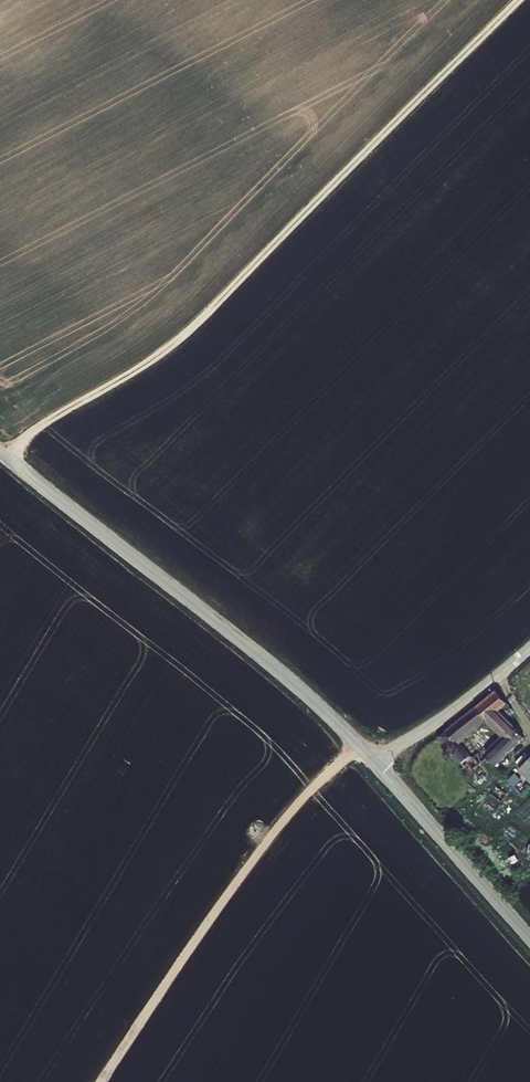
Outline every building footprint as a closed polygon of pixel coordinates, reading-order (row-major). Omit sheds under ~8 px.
[(467,716),(476,726),(484,720),(504,737),(488,754),(489,759),(497,766),(524,738),(498,712),(506,703),(496,692),(474,710),(467,716)] [(467,716),(459,722),(469,732),(476,726),(467,716)] [(459,722),(439,739),(464,767),(462,770),(469,775),(476,767),(483,762),(475,753),(469,758),(459,747),(455,743),(464,736),(469,732),(459,722)] [(455,743),(459,747),(467,739),(464,736),(455,743)] [(481,753),(475,753),(483,762),(489,759),(488,754),(486,753),(481,753)] [(520,770),(523,773),(529,780),(529,760),(520,770)] [(507,771),(491,794),(502,802),(518,779),(507,771)] [(476,781),(465,792),(470,798),(481,787),(476,781)]
